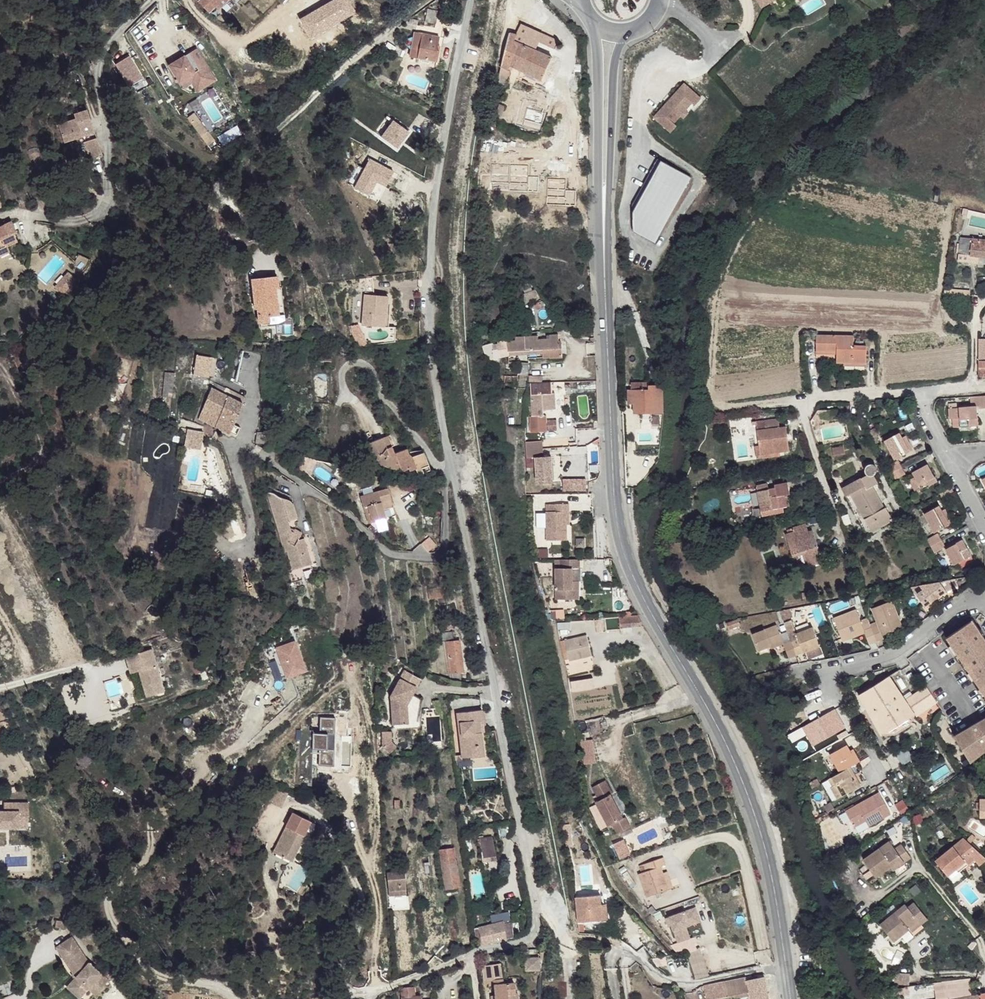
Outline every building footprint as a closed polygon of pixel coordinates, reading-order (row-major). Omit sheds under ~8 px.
[(197,3),(208,14),(215,8),(218,12),(231,0),(201,0),(197,3)] [(425,21),(436,23),(439,10),(428,8),(425,21)] [(523,46),(513,68),(545,83),(555,61),(539,53),(543,45),(546,37),(524,25),(519,35),(516,43),(523,46)] [(512,32),(500,83),(510,85),(513,80),(513,77),(513,75),(513,73),(511,72),(513,68),(523,46),(516,43),(519,35),(512,32)] [(415,33),(411,57),(419,59),(423,34),(415,33)] [(423,34),(419,59),(438,62),(440,51),(438,50),(440,37),(423,34)] [(546,37),(543,45),(559,53),(563,45),(546,37)] [(168,66),(187,98),(215,81),(196,49),(168,66)] [(682,83),(652,117),(670,132),(676,125),(673,122),(679,116),(684,110),(690,102),(694,105),(700,98),(682,83)] [(505,105),(502,115),(508,116),(512,107),(505,105)] [(684,110),(679,116),(682,119),(687,113),(684,110)] [(85,159),(100,154),(87,111),(72,116),(74,120),(57,125),(63,146),(79,141),(85,159)] [(691,181),(661,165),(632,216),(634,236),(657,247),(691,181)] [(9,254),(7,251),(25,241),(21,232),(23,231),(17,222),(0,233),(0,259),(9,254)] [(968,257),(984,258),(984,246),(984,242),(979,241),(979,245),(965,243),(964,252),(969,253),(968,257)] [(959,242),(957,256),(968,257),(969,253),(964,252),(965,243),(959,242)] [(256,311),(257,324),(268,323),(267,317),(277,316),(275,290),(277,289),(275,278),(251,280),(253,311),(256,311)] [(375,282),(365,281),(364,289),(374,290),(375,282)] [(388,295),(364,293),(361,324),(380,326),(381,314),(386,314),(388,295)] [(381,314),(380,326),(388,326),(389,314),(386,314),(381,314)] [(358,326),(350,325),(353,338),(357,344),(364,344),(361,333),(358,326)] [(816,335),(816,351),(837,351),(837,334),(816,335)] [(837,351),(837,352),(853,353),(854,344),(854,335),(837,334),(837,351)] [(498,352),(499,355),(506,355),(506,352),(558,349),(558,339),(549,339),(537,339),(528,340),(523,340),(514,340),(505,341),(505,343),(493,345),(493,352),(498,352)] [(837,352),(836,363),(865,364),(866,345),(854,344),(853,353),(837,352)] [(195,356),(193,377),(209,379),(212,358),(195,356)] [(975,379),(984,379),(984,366),(982,366),(982,364),(975,363),(975,379)] [(506,364),(504,393),(518,394),(519,378),(528,378),(529,366),(506,364)] [(165,375),(161,398),(170,400),(173,376),(165,375)] [(533,398),(534,418),(546,418),(546,411),(545,404),(545,396),(554,395),(553,384),(531,386),(533,398)] [(634,403),(634,413),(641,413),(642,420),(651,419),(651,413),(663,413),(663,385),(648,386),(648,390),(627,391),(627,398),(633,398),(634,403)] [(218,425),(217,428),(232,434),(232,432),(235,424),(244,403),(236,400),(238,395),(232,393),(230,397),(221,394),(213,411),(222,415),(218,425)] [(161,398),(159,418),(167,420),(170,400),(161,398)] [(545,404),(546,411),(555,411),(554,403),(545,404)] [(948,412),(948,423),(951,423),(958,423),(959,431),(976,432),(977,410),(978,410),(979,412),(984,412),(984,403),(970,404),(970,411),(948,412)] [(209,422),(218,425),(222,415),(213,411),(209,422)] [(569,415),(559,417),(560,425),(570,424),(569,415)] [(810,423),(817,429),(821,424),(831,423),(830,415),(817,416),(810,423)] [(533,419),(534,435),(550,433),(549,418),(546,418),(534,418),(533,419)] [(754,431),(756,454),(774,453),(785,451),(783,427),(776,428),(774,420),(753,422),(754,431)] [(235,424),(232,432),(238,435),(242,427),(235,424)] [(261,430),(262,444),(270,444),(270,430),(261,430)] [(391,442),(397,441),(395,430),(389,431),(391,442)] [(379,459),(382,470),(401,465),(401,466),(403,466),(404,465),(410,464),(410,466),(415,465),(418,472),(432,469),(427,451),(416,453),(413,451),(412,446),(398,448),(397,441),(391,442),(389,431),(372,436),(375,451),(378,456),(379,459)] [(883,441),(892,459),(902,455),(899,448),(903,445),(901,439),(898,434),(883,441)] [(184,436),(182,446),(191,448),(192,437),(184,436)] [(192,437),(191,448),(198,449),(200,439),(192,437)] [(899,448),(902,455),(911,450),(904,437),(901,439),(903,445),(899,448)] [(528,445),(530,461),(546,459),(544,443),(528,445)] [(886,466),(891,474),(901,469),(897,461),(886,466)] [(862,474),(863,475),(868,473),(870,476),(872,475),(872,474),(873,472),(873,470),(872,467),(871,465),(869,464),(867,464),(864,465),(862,466),(861,469),(861,471),(861,472),(862,474)] [(912,478),(918,491),(934,483),(925,466),(910,474),(912,478)] [(891,474),(893,480),(904,474),(901,469),(891,474)] [(874,522),(876,527),(889,520),(882,507),(879,508),(868,486),(874,483),(870,476),(868,473),(863,475),(838,490),(842,498),(848,495),(864,527),(874,522)] [(907,481),(913,494),(918,491),(912,478),(907,481)] [(562,480),(563,491),(587,490),(586,479),(562,480)] [(752,492),(757,517),(769,515),(769,510),(784,507),(783,495),(785,495),(783,483),(769,486),(770,489),(752,492)] [(429,496),(441,496),(441,485),(428,486),(429,496)] [(288,546),(293,566),(311,561),(304,534),(298,536),(294,542),(287,536),(292,529),(289,517),(298,514),(293,500),(288,496),(283,494),(279,493),(271,490),(267,488),(285,548),(288,546)] [(376,492),(385,521),(396,518),(389,488),(376,492)] [(368,524),(385,521),(376,492),(361,496),(368,524)] [(842,498),(861,535),(876,527),(874,522),(864,527),(848,495),(842,498)] [(543,512),(544,541),(563,541),(564,525),(563,512),(567,512),(567,503),(552,503),(552,511),(543,512)] [(922,515),(931,533),(941,528),(938,521),(942,519),(938,511),(936,507),(922,515)] [(938,521),(941,528),(950,524),(942,509),(938,511),(942,519),(938,521)] [(294,542),(298,536),(302,530),(295,524),(292,529),(287,536),(294,542)] [(803,551),(807,561),(817,559),(810,535),(805,535),(802,525),(789,529),(791,533),(782,536),(788,555),(803,551)] [(925,540),(929,546),(940,541),(937,534),(925,540)] [(943,550),(951,565),(957,563),(969,556),(961,540),(943,550)] [(929,546),(932,552),(943,546),(940,541),(929,546)] [(957,563),(960,568),(972,561),(969,556),(957,563)] [(552,571),(552,602),(568,603),(569,584),(569,572),(577,572),(577,561),(558,560),(557,571),(552,571)] [(936,583),(943,595),(952,590),(947,581),(946,581),(936,583)] [(910,587),(924,607),(943,595),(936,583),(910,587)] [(445,588),(429,591),(430,602),(446,600),(445,588)] [(874,620),(879,634),(899,627),(889,599),(869,606),(874,620)] [(831,618),(836,635),(846,632),(847,635),(861,630),(854,610),(831,618)] [(619,617),(620,628),(642,627),(640,615),(619,617)] [(587,622),(589,633),(597,632),(595,620),(587,622)] [(869,627),(873,639),(880,637),(879,634),(874,620),(867,622),(869,627)] [(974,680),(974,678),(984,671),(984,639),(972,620),(945,638),(974,680)] [(749,632),(754,650),(767,646),(780,642),(778,634),(775,624),(749,632)] [(861,630),(865,642),(873,640),(869,627),(861,630)] [(793,639),(799,653),(815,647),(808,629),(792,635),(793,639)] [(780,642),(780,644),(788,642),(784,632),(778,634),(780,642)] [(555,641),(559,658),(563,658),(564,661),(586,656),(581,634),(555,641)] [(449,677),(450,680),(461,682),(461,674),(464,674),(460,643),(455,643),(453,635),(444,636),(449,677)] [(781,646),(785,658),(793,655),(788,642),(780,644),(781,646)] [(297,643),(276,647),(283,681),(305,676),(297,643)] [(136,702),(160,693),(145,651),(121,659),(136,702)] [(389,695),(391,723),(406,722),(405,704),(419,677),(402,669),(389,695)] [(974,678),(974,680),(984,697),(984,671),(974,678)] [(470,683),(484,683),(483,673),(469,674),(470,683)] [(918,719),(907,703),(888,678),(858,696),(884,738),(918,719)] [(917,717),(918,719),(938,705),(938,704),(927,689),(907,703),(917,717)] [(812,732),(818,741),(842,728),(832,709),(826,712),(807,722),(812,732)] [(331,723),(318,722),(314,771),(327,772),(330,742),(336,743),(335,759),(350,760),(354,712),(339,711),(338,727),(331,727),(331,723)] [(457,739),(458,763),(467,762),(467,764),(479,764),(479,739),(483,739),(482,716),(457,716),(457,728),(460,728),(460,740),(457,739)] [(957,738),(973,763),(984,753),(984,720),(979,724),(957,738)] [(382,740),(391,740),(391,731),(382,731),(382,740)] [(808,734),(813,744),(818,741),(812,732),(808,734)] [(582,765),(597,762),(592,738),(577,741),(582,765)] [(833,751),(843,769),(852,765),(856,762),(850,750),(855,747),(851,740),(833,751)] [(906,745),(895,750),(900,763),(912,758),(906,745)] [(850,750),(856,762),(861,759),(855,747),(850,750)] [(832,775),(836,783),(856,772),(852,765),(843,769),(835,773),(832,775)] [(834,785),(839,796),(861,784),(856,772),(836,783),(834,785)] [(605,780),(591,787),(598,800),(594,801),(607,825),(611,824),(616,833),(628,827),(624,817),(621,818),(609,794),(611,793),(605,780)] [(867,820),(870,826),(886,817),(875,799),(873,795),(846,811),(854,827),(867,820)] [(882,795),(875,799),(886,817),(892,814),(882,795)] [(907,800),(900,804),(905,812),(911,808),(907,800)] [(810,813),(812,820),(824,814),(820,807),(810,813)] [(2,835),(3,832),(19,834),(19,829),(37,831),(39,811),(15,809),(14,817),(4,816),(4,818),(0,818),(0,835),(2,835)] [(293,845),(300,849),(317,820),(299,810),(291,824),(296,828),(289,837),(295,841),(293,845)] [(950,880),(965,864),(969,868),(976,861),(981,866),(984,862),(984,856),(963,835),(934,865),(950,880)] [(297,854),(300,849),(293,845),(295,841),(289,837),(284,847),(297,854)] [(480,839),(481,850),(491,849),(490,838),(480,839)] [(859,863),(873,880),(887,869),(899,859),(903,864),(909,858),(898,845),(892,851),(885,842),(859,863)] [(481,850),(482,860),(496,858),(494,848),(491,849),(481,850)] [(440,852),(446,892),(460,889),(454,849),(440,852)] [(832,850),(825,854),(830,863),(837,859),(832,850)] [(638,873),(647,896),(667,888),(662,873),(659,866),(665,863),(662,856),(638,865),(641,872),(638,873)] [(887,869),(891,873),(903,864),(899,859),(887,869)] [(950,880),(954,884),(969,868),(965,864),(950,880)] [(662,873),(667,888),(672,887),(666,872),(662,873)] [(387,875),(389,898),(406,897),(405,873),(387,875)] [(583,896),(584,921),(589,921),(606,920),(609,920),(609,905),(608,895),(583,896)] [(881,926),(895,942),(909,929),(919,920),(923,925),(929,919),(915,903),(910,907),(906,904),(881,926)] [(609,905),(609,920),(606,920),(606,926),(615,925),(613,904),(609,905)] [(692,907),(665,917),(674,942),(686,938),(682,926),(696,921),(692,907)] [(507,911),(489,916),(492,925),(510,921),(507,911)] [(909,929),(913,933),(923,925),(919,920),(909,929)] [(492,925),(475,929),(477,943),(483,942),(483,943),(492,941),(494,944),(514,939),(511,921),(510,921),(492,925)] [(70,936),(55,947),(75,976),(69,984),(81,994),(88,987),(100,972),(87,963),(70,936)] [(685,954),(696,980),(707,977),(705,969),(698,950),(685,954)] [(520,961),(522,975),(536,973),(534,959),(520,961)] [(501,979),(500,965),(493,966),(493,980),(501,979)] [(100,972),(88,987),(95,994),(107,979),(100,972)] [(747,980),(751,998),(768,998),(764,976),(747,980)] [(705,998),(715,998),(747,993),(745,978),(703,986),(705,998)] [(982,993),(972,995),(972,989),(970,979),(934,984),(936,998),(982,998),(982,993)] [(69,984),(66,986),(79,997),(81,994),(69,984)] [(491,998),(517,998),(517,993),(515,994),(514,984),(502,985),(492,986),(493,996),(491,996),(491,998)] [(421,997),(415,997),(414,988),(404,989),(402,992),(402,998),(401,998),(421,998),(421,997)]
